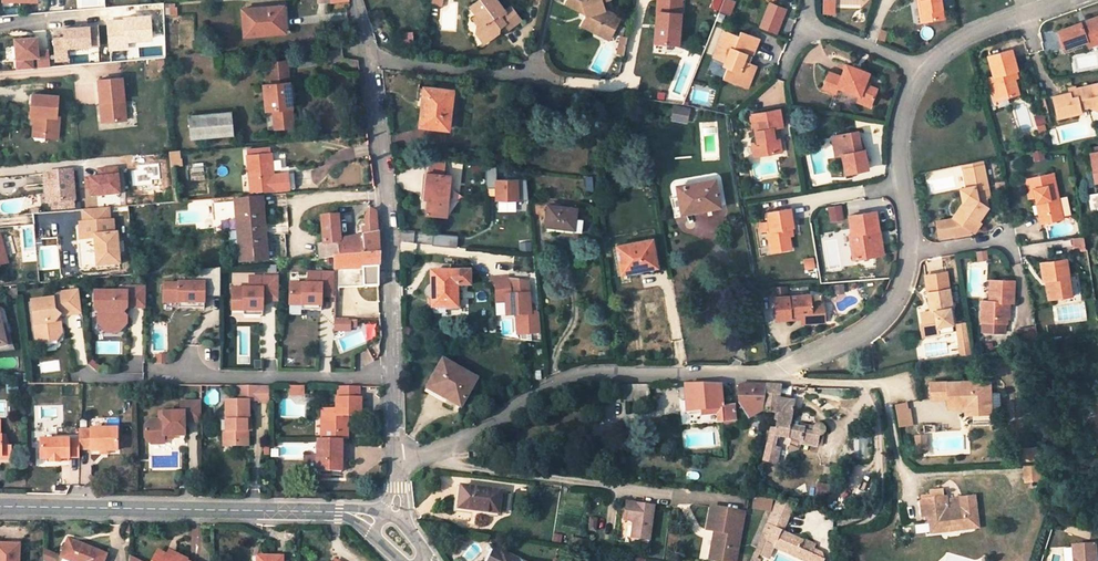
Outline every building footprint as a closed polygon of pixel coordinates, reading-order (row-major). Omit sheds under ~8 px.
[(471,5),(477,15),(483,23),(480,26),(477,28),(476,32),(484,43),(499,32),(500,27),(505,23),(507,26),(509,29),(521,20),(512,7),(506,11),(498,0),(478,0),(471,5)] [(566,4),(584,12),(587,11),(588,15),(583,25),(595,31),(598,24),(614,32),(621,17),(605,9),(602,0),(603,0),(568,0),(566,4)] [(658,25),(661,25),(660,30),(658,30),(657,42),(680,44),(683,0),(659,0),(658,25)] [(735,3),(727,0),(726,0),(721,14),(729,18),(735,3)] [(823,13),(834,13),(834,8),(833,8),(832,8),(832,6),(828,6),(828,0),(823,0),(823,13)] [(941,0),(919,0),(921,0),(924,20),(944,17),(941,0)] [(175,3),(169,4),(170,16),(177,15),(177,7),(175,8),(175,3)] [(786,11),(770,5),(761,30),(776,36),(786,11)] [(283,6),(242,11),(244,36),(266,33),(266,29),(285,28),(283,6)] [(477,15),(474,17),(480,26),(483,23),(477,15)] [(1059,30),(1065,48),(1088,40),(1090,44),(1097,41),(1097,15),(1085,20),(1087,24),(1082,25),(1081,22),(1059,30)] [(123,20),(108,21),(110,50),(128,49),(127,41),(152,39),(150,16),(123,17),(123,20)] [(505,23),(500,27),(499,32),(507,26),(505,23)] [(610,39),(614,32),(598,24),(595,31),(610,39)] [(98,25),(63,27),(63,37),(53,37),(55,62),(68,62),(67,49),(100,47),(98,25)] [(753,58),(760,40),(742,32),(740,38),(726,32),(716,59),(726,63),(725,67),(728,68),(724,79),(742,86),(747,74),(750,75),(753,65),(750,64),(748,63),(750,57),(753,58)] [(37,36),(13,38),(16,70),(50,67),(49,49),(39,50),(37,36)] [(988,56),(994,76),(990,77),(997,100),(1018,94),(1013,79),(1011,71),(1015,70),(1017,69),(1011,49),(1005,51),(988,56)] [(236,63),(235,54),(228,55),(228,64),(236,63)] [(287,61),(271,62),(269,63),(270,72),(272,72),(281,71),(283,71),(284,79),(289,79),(287,61)] [(838,87),(859,95),(858,100),(871,105),(873,100),(876,90),(877,87),(865,83),(868,73),(846,64),(842,74),(842,76),(828,71),(823,87),(836,92),(838,87)] [(749,89),(758,67),(753,65),(750,75),(747,74),(742,86),(749,89)] [(264,85),(267,110),(273,109),(276,108),(276,113),(274,114),(275,130),(293,127),(291,111),(286,112),(285,107),(291,107),(288,82),(284,83),(282,83),(282,79),(284,79),(283,71),(281,71),(272,72),(270,72),(271,80),(273,80),(273,84),(271,84),(264,85)] [(988,77),(994,101),(997,100),(990,77),(988,77)] [(98,80),(100,102),(104,102),(105,121),(125,119),(121,78),(101,79),(98,80)] [(1069,94),(1068,93),(1051,97),(1056,119),(1080,113),(1079,109),(1087,107),(1096,111),(1097,111),(1097,91),(1096,84),(1074,90),(1075,93),(1069,94)] [(448,128),(452,91),(418,87),(416,108),(421,109),(420,126),(448,128)] [(836,92),(858,100),(859,95),(838,87),(836,92)] [(56,116),(58,96),(37,94),(33,94),(32,115),(35,115),(34,130),(42,131),(46,134),(45,137),(55,137),(58,138),(59,124),(56,124),(56,116)] [(685,121),(688,109),(675,106),(672,119),(685,121)] [(775,139),(773,128),(778,127),(782,126),(779,109),(752,114),(758,142),(758,143),(752,144),(754,156),(777,152),(783,151),(780,138),(775,139)] [(230,113),(189,117),(191,138),(232,134),(230,113)] [(860,152),(856,132),(836,136),(840,157),(842,157),(845,173),(846,177),(851,176),(850,172),(867,169),(863,151),(860,152)] [(831,136),(836,158),(840,157),(836,136),(831,136)] [(1090,147),(1091,152),(1090,152),(1094,183),(1097,182),(1097,145),(1090,147)] [(271,153),(270,147),(247,149),(248,155),(271,153)] [(169,151),(171,167),(180,166),(179,150),(171,151),(169,151)] [(251,192),(289,189),(287,174),(273,175),(271,153),(248,155),(251,192)] [(963,169),(980,166),(983,165),(983,160),(962,164),(963,169)] [(430,161),(428,173),(443,175),(444,162),(430,161)] [(496,166),(486,165),(486,190),(496,189),(496,200),(529,199),(527,178),(497,179),(496,166)] [(986,199),(984,188),(987,187),(983,165),(980,166),(963,169),(966,188),(968,194),(962,196),(961,196),(963,202),(953,216),(955,218),(952,221),(951,218),(936,220),(938,236),(954,233),(954,236),(967,233),(967,230),(969,227),(974,231),(980,223),(978,221),(987,209),(986,199)] [(72,171),(44,174),(45,186),(50,185),(51,202),(75,200),(72,171)] [(446,216),(450,176),(443,175),(428,173),(427,173),(424,198),(428,198),(426,213),(446,216)] [(1058,197),(1053,173),(1027,179),(1031,198),(1035,197),(1040,223),(1062,218),(1062,216),(1058,197)] [(720,206),(715,179),(677,187),(679,197),(675,198),(679,217),(685,216),(684,211),(699,208),(700,210),(720,206)] [(1088,194),(1090,210),(1097,209),(1097,192),(1088,194)] [(131,193),(115,195),(116,203),(132,202),(131,193)] [(75,200),(51,202),(52,213),(54,213),(76,211),(75,200)] [(262,200),(211,203),(214,234),(230,233),(231,254),(240,253),(241,262),(267,259),(262,200)] [(574,229),(576,208),(548,204),(545,225),(574,229)] [(120,253),(119,244),(116,242),(115,234),(112,234),(112,221),(108,221),(107,208),(81,210),(82,223),(79,223),(80,239),(93,238),(96,266),(118,264),(117,256),(120,253)] [(376,213),(370,209),(364,218),(365,221),(359,222),(356,229),(357,238),(340,240),(339,232),(323,233),(324,244),(328,244),(329,257),(333,256),(379,252),(377,224),(376,213)] [(759,224),(761,234),(767,233),(770,251),(790,248),(787,229),(792,228),(790,210),(767,213),(768,223),(759,224)] [(848,234),(850,245),(852,260),(882,255),(880,241),(876,242),(874,232),(878,231),(875,212),(848,216),(851,234),(848,234)] [(339,232),(338,216),(321,218),(323,233),(339,232)] [(307,220),(304,222),(303,223),(303,225),(302,226),(303,228),(304,229),(305,230),(307,230),(309,230),(310,229),(311,228),(312,227),(312,225),(312,224),(311,222),(310,221),(308,221),(307,220)] [(457,235),(432,233),(431,245),(456,248),(457,235)] [(1083,234),(1072,236),(1074,247),(1080,246),(1080,250),(1086,249),(1083,234)] [(656,260),(652,240),(616,246),(621,273),(632,271),(631,265),(656,260)] [(986,249),(976,250),(978,258),(987,257),(986,249)] [(333,256),(333,266),(346,266),(378,265),(379,252),(333,256)] [(1041,263),(1043,282),(1045,282),(1049,281),(1052,300),(1071,297),(1068,278),(1068,276),(1065,259),(1047,262),(1043,263),(1041,263)] [(657,266),(656,260),(631,265),(632,271),(657,266)] [(378,265),(346,266),(346,285),(378,286),(378,265)] [(346,266),(333,266),(333,271),(333,285),(346,285),(346,266)] [(218,292),(219,267),(188,270),(187,282),(177,282),(177,283),(162,283),(161,302),(176,302),(190,302),(190,307),(202,308),(202,296),(202,292),(218,292)] [(320,295),(320,291),(333,291),(333,285),(333,271),(307,271),(307,283),(289,282),(288,303),(309,304),(309,309),(320,309),(320,295)] [(470,285),(469,271),(431,271),(431,307),(455,307),(455,295),(457,295),(456,285),(470,285)] [(261,302),(261,297),(277,298),(277,278),(248,278),(248,289),(230,289),(230,311),(250,311),(250,316),(261,316),(261,302)] [(509,278),(487,280),(494,288),(495,303),(506,303),(507,316),(517,315),(518,335),(541,333),(539,309),(530,310),(530,297),(526,297),(526,292),(529,292),(528,279),(509,280),(509,278)] [(1012,282),(989,280),(987,301),(980,300),(980,322),(981,322),(980,332),(1003,333),(1004,323),(1005,323),(1005,318),(1005,307),(1002,307),(1003,301),(1006,302),(1008,302),(1012,302),(1012,282)] [(143,308),(143,288),(124,288),(124,292),(92,292),(92,309),(96,313),(96,324),(104,333),(112,324),(124,324),(125,317),(121,313),(125,309),(125,308),(143,308)] [(951,325),(948,310),(951,309),(948,290),(926,293),(928,306),(932,306),(933,312),(929,313),(920,314),(921,323),(926,323),(928,336),(952,333),(951,325)] [(58,317),(79,314),(76,291),(55,293),(51,299),(29,302),(33,335),(38,334),(40,336),(41,343),(54,341),(59,335),(58,327),(53,323),(58,317)] [(809,296),(773,298),(775,320),(790,319),(790,316),(810,315),(811,317),(799,318),(800,324),(824,323),(823,304),(810,305),(809,296)] [(349,326),(349,320),(333,319),(333,330),(349,330),(349,326)] [(5,345),(13,346),(4,324),(0,325),(0,323),(0,346),(5,345)] [(112,324),(104,333),(117,333),(124,324),(112,324)] [(970,353),(966,325),(956,326),(961,355),(970,353)] [(1015,331),(1018,346),(1037,343),(1034,328),(1015,331)] [(38,334),(33,335),(34,344),(41,343),(40,336),(38,334)] [(543,348),(537,349),(538,358),(531,359),(531,366),(544,365),(543,348)] [(460,407),(476,379),(442,360),(428,383),(450,396),(448,400),(460,407)] [(991,412),(989,380),(929,382),(930,399),(947,399),(948,407),(965,406),(972,406),(973,412),(991,412)] [(426,387),(448,400),(450,396),(428,383),(426,387)] [(626,400),(649,400),(649,384),(626,384),(626,400)] [(736,424),(734,406),(724,406),(724,403),(722,403),(720,384),(684,384),(686,411),(701,409),(721,408),(721,413),(722,422),(722,426),(736,424)] [(749,418),(762,411),(766,385),(739,384),(739,402),(749,418)] [(762,411),(775,413),(774,419),(776,420),(775,429),(770,427),(763,460),(776,462),(779,447),(775,446),(777,436),(789,438),(791,426),(795,400),(789,399),(790,396),(779,394),(780,385),(766,385),(762,411)] [(227,401),(227,420),(227,432),(224,432),(224,442),(235,442),(235,446),(249,446),(248,431),(248,421),(250,421),(249,401),(258,401),(259,403),(269,403),(269,386),(238,386),(238,401),(227,401)] [(297,394),(297,387),(297,386),(290,386),(290,396),(304,397),(305,394),(297,394)] [(347,433),(347,415),(360,416),(360,399),(358,399),(359,387),(338,387),(338,399),(336,399),(336,410),(326,410),(326,433),(347,433)] [(160,436),(172,436),(186,436),(186,422),(203,422),(203,403),(183,403),(183,413),(162,413),(162,420),(151,420),(146,426),(146,438),(152,444),(160,444),(160,439),(160,436)] [(743,422),(749,418),(745,415),(744,414),(743,414),(741,415),(741,417),(743,422)] [(789,438),(801,440),(801,443),(818,446),(818,445),(820,445),(821,434),(823,433),(823,432),(823,428),(821,426),(818,425),(817,426),(815,427),(800,424),(800,427),(791,426),(789,438)] [(101,451),(109,451),(119,452),(119,449),(119,428),(93,428),(93,430),(92,430),(80,429),(80,434),(80,440),(80,449),(92,449),(92,451),(101,451)] [(0,458),(0,460),(11,460),(11,446),(0,446),(0,438),(0,458)] [(69,439),(52,439),(40,439),(40,459),(50,459),(50,462),(59,462),(59,459),(68,459),(68,458),(80,457),(80,449),(80,440),(69,441),(69,439)] [(318,468),(318,472),(341,472),(341,439),(323,439),(317,439),(318,456),(318,468)] [(925,440),(915,440),(916,449),(925,449),(925,440)] [(318,468),(318,456),(303,456),(304,468),(318,468)] [(1040,480),(1039,465),(1025,466),(1026,482),(1040,480)] [(458,508),(497,512),(498,511),(507,512),(509,495),(500,494),(500,491),(461,487),(458,508)] [(951,510),(948,510),(947,497),(920,499),(922,516),(925,516),(928,516),(931,533),(945,531),(944,527),(960,525),(961,529),(979,527),(975,496),(960,498),(960,497),(949,498),(951,510)] [(753,509),(769,513),(771,502),(755,498),(753,509)] [(758,555),(761,556),(766,544),(774,548),(789,554),(796,558),(804,560),(823,560),(823,555),(821,554),(820,553),(814,548),(816,544),(804,538),(803,540),(783,531),(793,507),(778,500),(751,560),(756,560),(758,555)] [(649,546),(654,506),(626,502),(623,521),(619,521),(617,541),(649,546)] [(743,513),(710,507),(707,529),(714,531),(709,559),(719,560),(734,560),(735,560),(743,513)] [(571,546),(591,550),(592,542),(572,538),(571,546)] [(68,539),(60,557),(68,560),(103,560),(106,555),(68,539)] [(0,544),(0,560),(18,560),(19,545),(0,544)] [(1092,559),(1095,559),(1094,546),(1072,547),(1073,560),(1092,560),(1092,559)] [(503,552),(502,553),(495,549),(489,560),(522,560),(503,552)] [(187,559),(169,550),(167,553),(183,560),(186,560),(187,559)] [(157,552),(153,560),(183,560),(167,553),(165,556),(157,552)]
